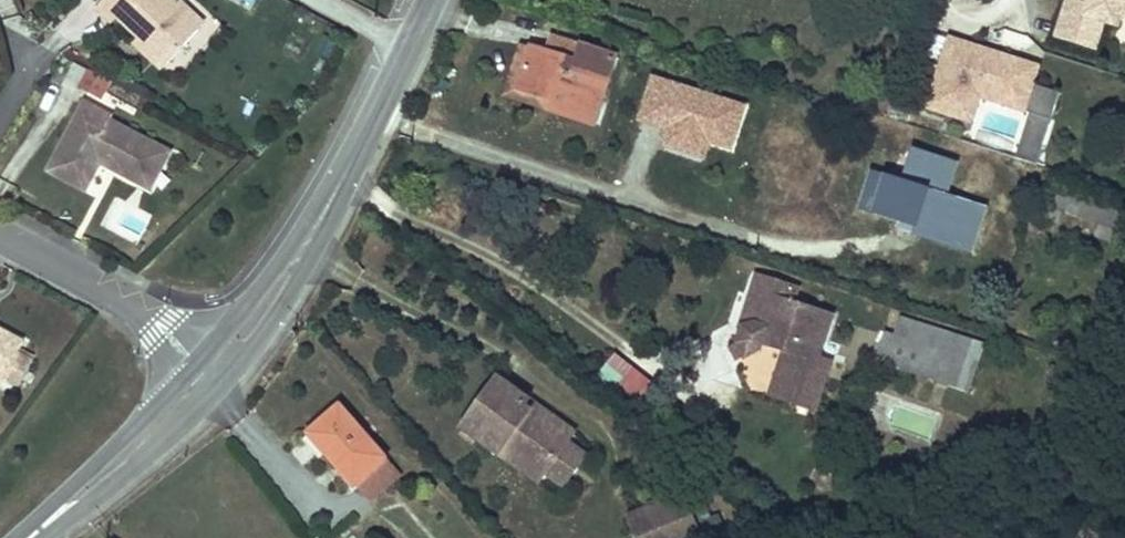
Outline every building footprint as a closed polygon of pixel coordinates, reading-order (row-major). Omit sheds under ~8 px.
[(171,0),(104,0),(96,8),(112,23),(117,17),(140,39),(168,64),(201,28),(171,0)] [(182,0),(171,0),(201,28),(206,22),(182,0)] [(1056,38),(1094,50),(1103,21),(1106,10),(1122,15),(1124,16),(1124,0),(1068,0),(1056,38)] [(1119,26),(1122,15),(1106,10),(1103,21),(1119,26)] [(576,63),(582,45),(552,36),(546,53),(576,63)] [(168,64),(140,39),(135,45),(162,69),(168,64)] [(1030,113),(1015,158),(1037,165),(1060,93),(1034,85),(1039,67),(950,39),(928,108),(971,122),(979,97),(1030,113)] [(592,124),(615,56),(582,45),(576,63),(546,53),(532,48),(531,50),(519,89),(542,96),(543,92),(555,96),(550,111),(592,124)] [(519,89),(531,50),(520,47),(505,95),(550,111),(555,96),(543,92),(542,96),(519,89)] [(106,80),(88,71),(79,87),(101,99),(110,82),(106,80)] [(133,85),(109,72),(106,80),(110,82),(129,93),(133,85)] [(750,106),(652,76),(638,123),(666,131),(660,150),(704,163),(709,145),(735,152),(750,106)] [(143,100),(147,92),(133,85),(129,93),(143,100)] [(158,145),(111,120),(113,116),(84,101),(46,173),(86,194),(101,166),(109,171),(112,167),(119,170),(117,174),(136,185),(158,145)] [(859,142),(861,135),(854,133),(852,140),(859,142)] [(151,193),(172,153),(158,145),(136,185),(151,193)] [(899,178),(873,170),(861,208),(901,221),(898,230),(973,254),(988,207),(947,194),(957,163),(909,147),(899,178)] [(1124,214),(1124,211),(1053,188),(1047,208),(1064,213),(1103,226),(1100,236),(1116,241),(1124,214)] [(547,215),(549,207),(539,204),(536,211),(547,215)] [(1061,223),(1064,213),(1047,208),(1044,217),(1061,223)] [(819,359),(832,316),(791,303),(795,288),(758,276),(751,297),(753,297),(738,342),(746,356),(761,348),(762,343),(785,350),(770,395),(815,409),(830,363),(819,359)] [(968,393),(983,344),(902,318),(896,337),(885,333),(876,362),(928,378),(929,379),(968,393)] [(33,361),(19,353),(20,350),(24,342),(0,330),(0,385),(1,386),(5,378),(9,372),(24,379),(33,361)] [(746,356),(738,342),(731,346),(738,360),(746,356)] [(35,357),(20,350),(19,353),(33,361),(35,357)] [(613,353),(596,373),(627,399),(644,379),(613,353)] [(20,386),(24,379),(9,372),(5,378),(20,386)] [(568,440),(523,407),(528,401),(497,379),(462,427),(465,429),(462,434),(473,442),(476,438),(500,455),(505,447),(543,475),(544,473),(567,442),(568,440)] [(573,433),(528,401),(523,407),(568,440),(573,433)] [(385,458),(340,407),(310,433),(354,485),(385,458)] [(562,486),(584,455),(567,442),(544,473),(562,486)] [(543,475),(505,447),(500,455),(538,482),(543,475)] [(683,496),(629,518),(637,537),(700,537),(683,496)]
